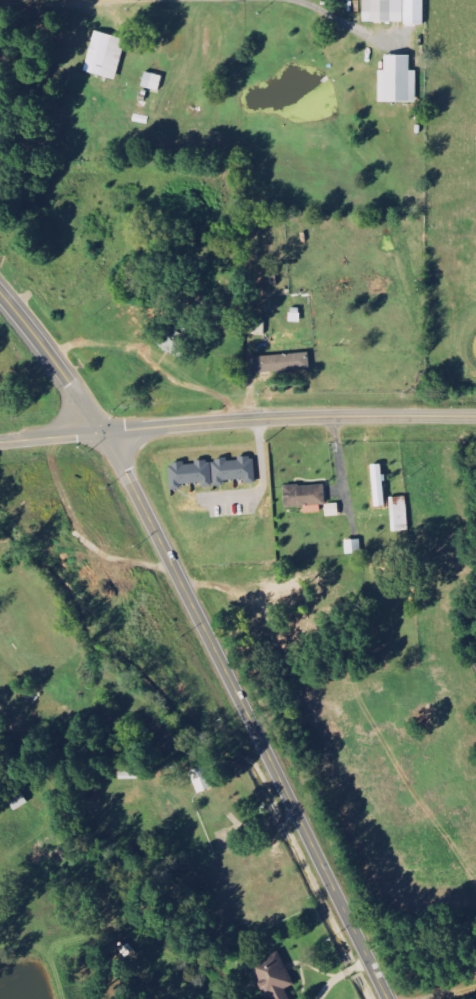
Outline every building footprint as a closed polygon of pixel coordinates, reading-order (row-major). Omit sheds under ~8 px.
[(365,22),(405,22),(405,0),(365,0),(365,22)] [(425,25),(426,0),(407,0),(406,25),(425,25)] [(117,79),(127,39),(96,31),(86,72),(117,79)] [(381,70),(380,102),(418,103),(419,71),(412,70),(412,56),(387,55),(387,71),(381,70)] [(160,91),(164,76),(147,72),(143,87),(160,91)] [(256,373),(310,371),(310,354),(256,356),(256,373)] [(183,485),(204,484),(204,488),(226,487),(225,481),(247,480),(247,484),(257,484),(256,457),(239,458),(239,460),(196,462),(196,463),(171,465),(172,491),(183,490),(183,485)] [(327,506),(326,485),(285,486),(286,507),(327,506)] [(410,532),(408,497),(392,498),(393,532),(410,532)] [(347,540),(347,554),(362,553),(361,540),(347,540)] [(273,997),(274,998),(291,998),(287,988),(295,985),(283,955),(254,966),(267,998),(268,998),(273,997)]
